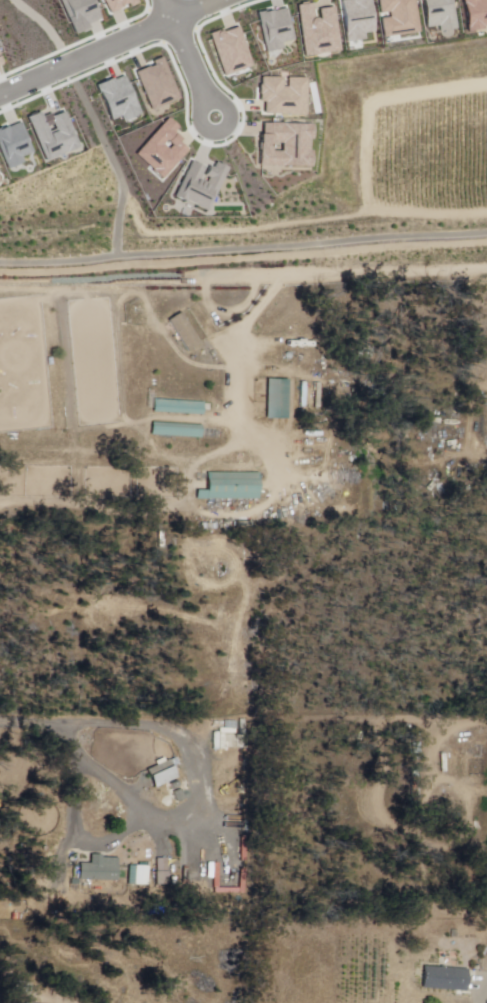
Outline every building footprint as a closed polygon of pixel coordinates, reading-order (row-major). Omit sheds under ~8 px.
[(70,29),(62,0),(97,0),(103,20),(70,29)] [(102,18),(97,0),(132,0),(135,9),(102,18)] [(351,0),(377,0),(376,45),(350,45),(351,0)] [(389,33),(390,0),(416,0),(415,34),(389,33)] [(427,32),(428,0),(454,0),(453,33),(427,32)] [(470,26),(471,0),(486,0),(486,27),(470,26)] [(306,2),(332,2),(331,47),(305,47),(306,2)] [(265,5),(291,5),(290,50),(264,50),(265,5)] [(212,32),(245,23),(258,68),(225,77),(212,32)] [(133,68),(166,59),(178,105),(146,114),(133,68)] [(96,83),(128,74),(141,119),(108,128),(96,83)] [(258,77),(256,110),(303,113),(305,80),(258,77)] [(32,116),(65,107),(77,153),(45,162),(32,116)] [(168,119),(179,128),(172,136),(185,147),(160,178),(136,159),(168,119)] [(5,176),(0,157),(0,129),(25,122),(38,167),(5,176)] [(261,124),(261,166),(318,166),(318,124),(261,124)] [(196,163),(211,172),(217,161),(234,171),(208,216),(176,198),(196,163)] [(167,322),(182,313),(201,344),(186,353),(167,322)] [(265,381),(288,381),(288,419),(266,419),(265,381)] [(153,401),(203,403),(203,415),(153,413),(153,401)] [(152,423),(203,426),(203,438),(151,435),(152,423)] [(206,474),(206,493),(196,493),(196,500),(258,501),(258,475),(206,474)] [(225,735),(249,735),(249,748),(225,748),(225,735)] [(154,763),(156,767),(145,772),(153,790),(176,780),(168,762),(165,763),(163,759),(154,763)] [(178,802),(174,792),(181,789),(185,799),(178,802)] [(90,856),(90,866),(78,866),(78,882),(118,882),(119,860),(103,860),(103,856),(90,856)] [(157,859),(169,859),(168,889),(156,888),(157,859)] [(136,867),(149,867),(147,888),(135,887),(136,867)] [(423,969),(422,991),(467,993),(468,971),(423,969)]
